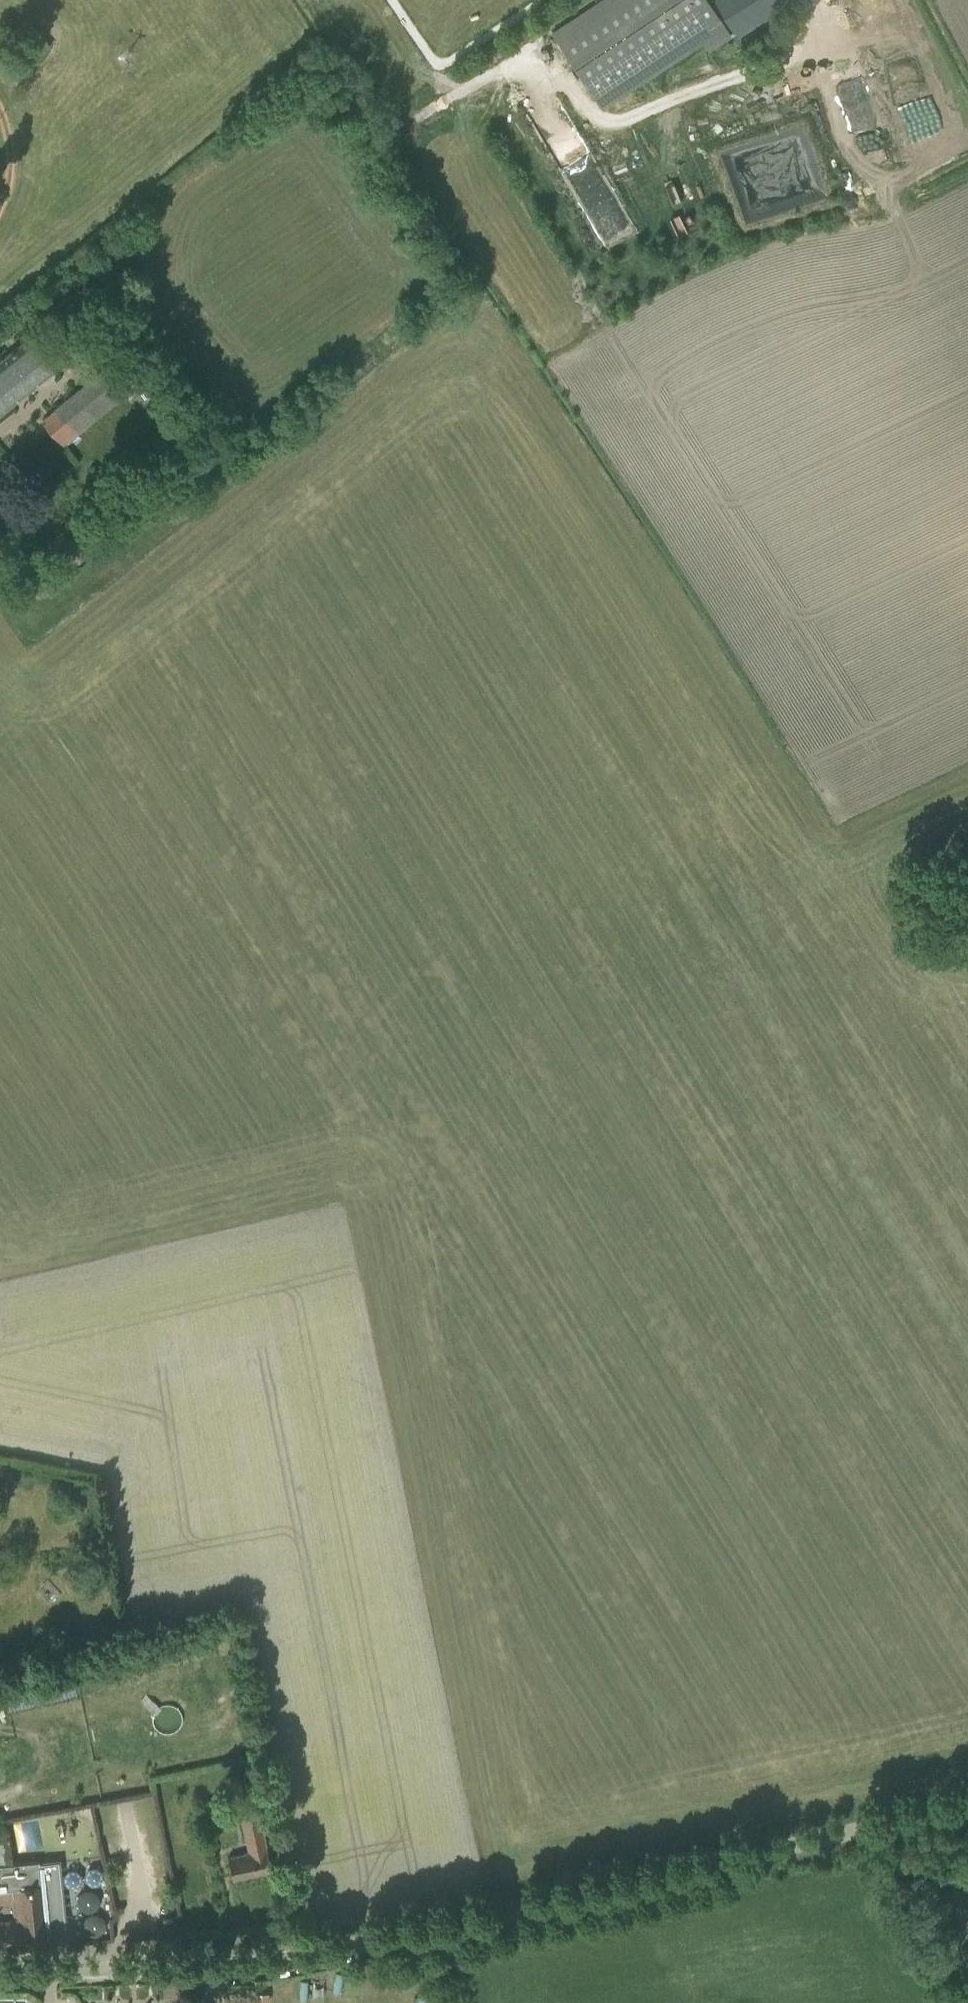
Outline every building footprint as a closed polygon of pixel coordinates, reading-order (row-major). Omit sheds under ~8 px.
[(551,32),(595,100),(718,19),(705,0),(600,0),(551,32)] [(738,39),(790,6),(786,0),(714,0),(738,39)] [(577,139),(555,87),(527,99),(548,151),(577,139)] [(54,369),(29,338),(0,361),(0,412),(54,369)] [(46,424),(63,444),(141,379),(120,354),(106,366),(111,372),(90,389),(90,388),(46,424)] [(240,1816),(247,1852),(227,1856),(232,1878),(271,1869),(259,1812),(240,1816)] [(59,1859),(39,1862),(39,1860),(0,1864),(0,1889),(11,1888),(14,1920),(0,1921),(0,1944),(23,1942),(23,1946),(47,1944),(47,1940),(66,1939),(64,1921),(66,1921),(65,1909),(63,1910),(59,1859)] [(268,1992),(257,1992),(257,2002),(268,2002),(268,1992)]
